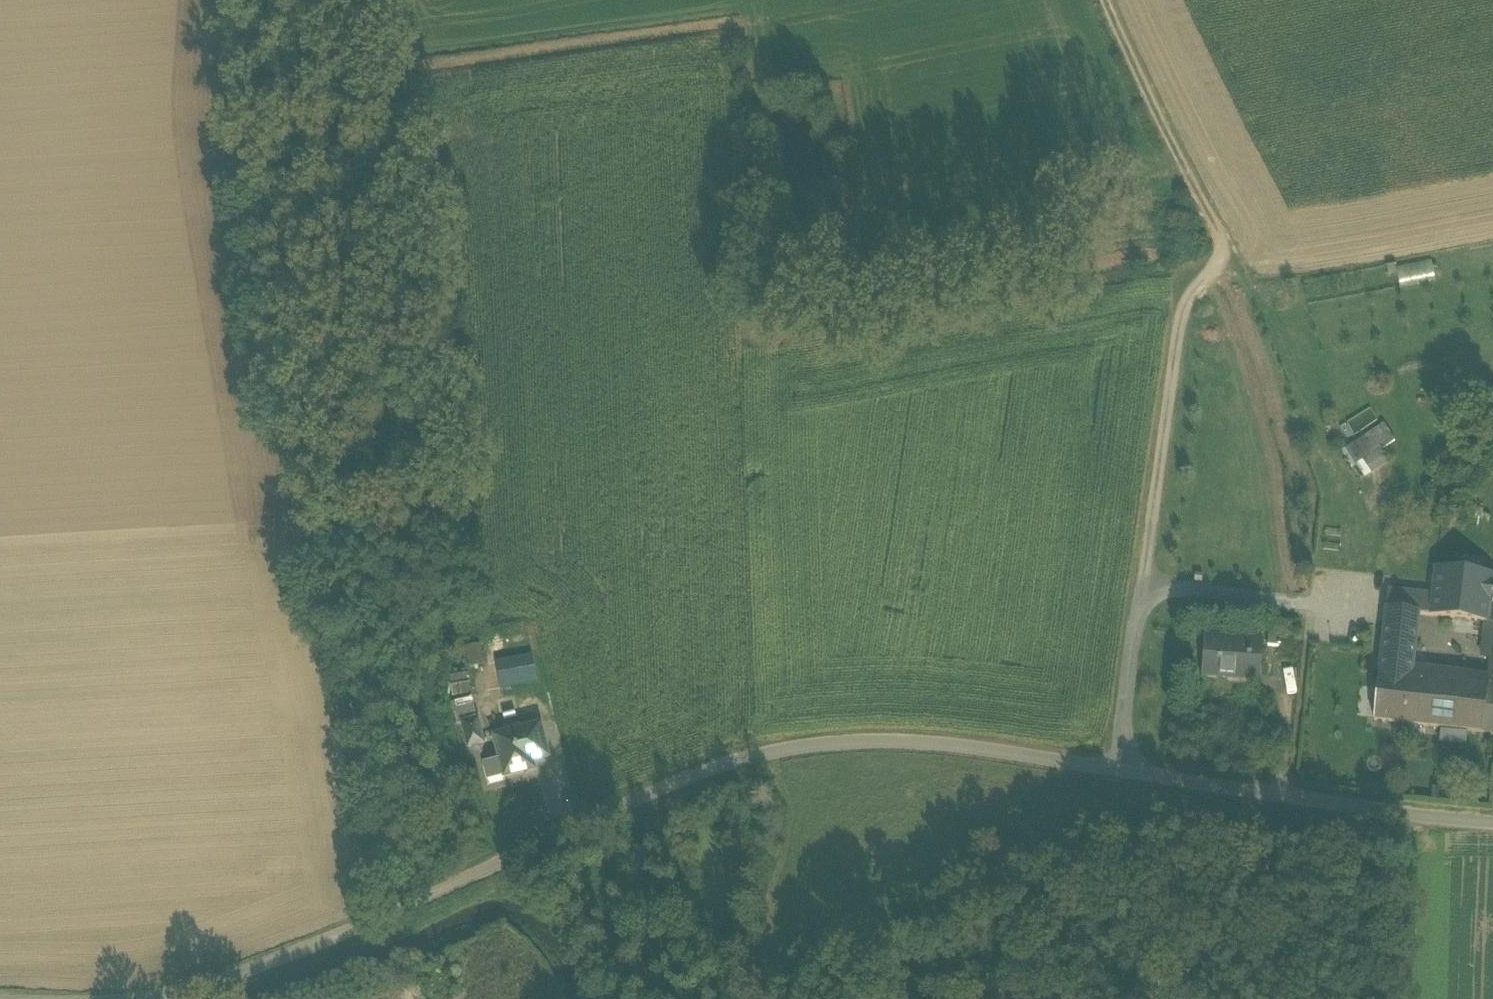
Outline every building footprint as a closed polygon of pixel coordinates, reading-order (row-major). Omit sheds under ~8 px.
[(1437,280),(1433,259),(1397,266),(1401,287),(1437,280)] [(1357,432),(1377,419),(1371,410),(1351,423),(1357,432)] [(1341,450),(1360,480),(1390,462),(1381,447),(1394,439),(1384,423),(1341,450)] [(1492,624),(1492,576),(1436,570),(1433,595),(1430,617),(1483,623),(1492,624)] [(1388,590),(1386,612),(1419,616),(1430,617),(1433,595),(1388,590)] [(1418,630),(1419,616),(1386,612),(1384,626),(1418,630)] [(1483,623),(1479,659),(1490,661),(1492,637),(1492,624),(1483,623)] [(1268,648),(1279,648),(1280,627),(1269,626),(1268,648)] [(1379,676),(1412,680),(1417,632),(1418,632),(1418,630),(1384,626),(1379,676)] [(1226,678),(1260,681),(1263,643),(1242,642),(1242,646),(1205,644),(1202,678),(1225,680),(1226,678)] [(482,644),(467,645),(468,665),(483,664),(482,644)] [(497,665),(503,688),(537,679),(531,656),(497,665)] [(1374,722),(1483,734),(1488,688),(1487,688),(1412,680),(1379,676),(1374,722)] [(454,699),(472,697),(471,682),(452,684),(454,699)] [(1488,688),(1483,734),(1483,735),(1492,736),(1492,689),(1488,688)] [(461,724),(463,724),(478,720),(474,701),(456,705),(461,724)] [(485,744),(478,720),(463,724),(469,748),(485,744)] [(499,752),(505,778),(525,773),(523,765),(549,759),(541,726),(495,738),(499,752)] [(1468,734),(1441,731),(1439,744),(1467,747),(1468,734)] [(480,757),(486,783),(505,778),(499,752),(480,757)]
